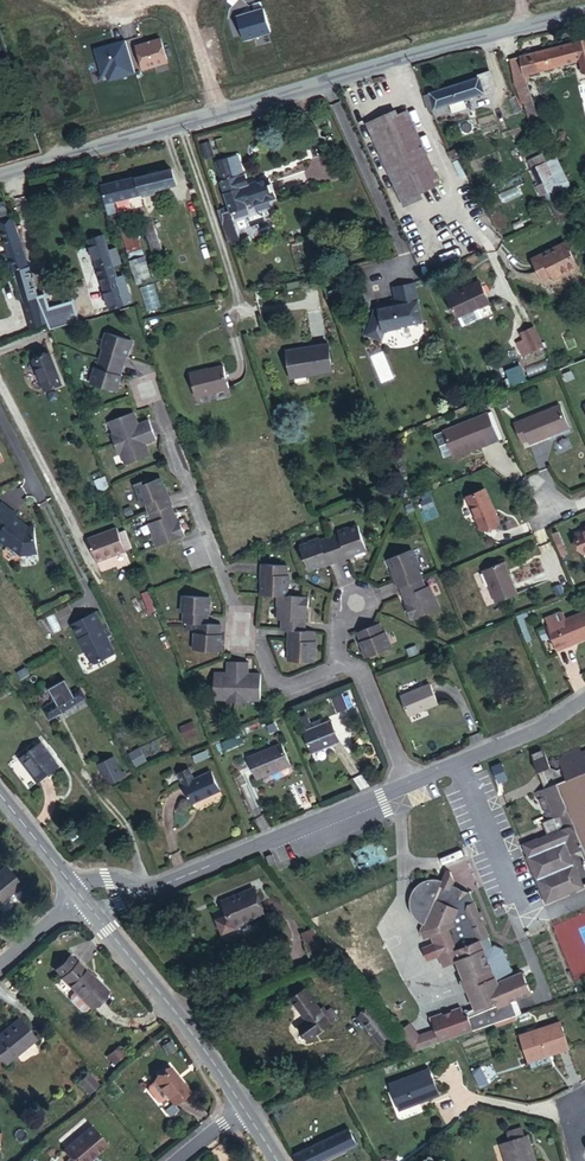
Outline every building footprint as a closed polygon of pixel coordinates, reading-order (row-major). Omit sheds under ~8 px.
[(567,48),(570,64),(572,76),(584,73),(584,69),(580,45),(567,48)] [(570,64),(567,48),(513,59),(517,75),(518,74),(570,64)] [(517,75),(513,59),(507,60),(512,85),(519,83),(521,83),(518,74),(517,75)] [(483,73),(413,90),(421,107),(438,103),(454,99),(487,90),(483,73)] [(519,83),(512,85),(517,102),(524,101),(519,83)] [(456,109),(454,99),(438,103),(440,113),(456,109)] [(387,115),(359,127),(363,135),(390,123),(387,115)] [(390,123),(363,135),(380,173),(421,159),(402,117),(390,123)] [(571,189),(558,156),(546,160),(543,153),(528,159),(544,199),(571,189)] [(216,186),(211,188),(223,217),(237,211),(236,208),(244,205),(245,209),(269,200),(261,179),(232,191),(228,182),(238,178),(231,159),(208,167),(216,186)] [(428,175),(421,159),(380,173),(389,193),(428,175)] [(436,193),(428,175),(389,193),(397,211),(436,193)] [(241,187),(238,178),(228,182),(232,191),(241,187)] [(165,181),(97,203),(104,230),(111,228),(108,217),(170,196),(165,181)] [(548,217),(559,211),(556,204),(544,210),(548,217)] [(114,235),(128,272),(140,268),(125,231),(114,235)] [(9,233),(0,236),(0,261),(8,288),(25,283),(9,233)] [(158,264),(146,233),(137,236),(150,268),(158,264)] [(95,243),(81,248),(105,317),(125,309),(117,285),(111,287),(95,243)] [(567,249),(534,264),(541,280),(548,277),(552,288),(578,276),(567,249)] [(464,267),(433,280),(443,304),(474,291),(464,267)] [(140,268),(128,272),(137,295),(148,291),(140,268)] [(25,283),(8,288),(17,317),(33,313),(25,283)] [(405,332),(416,330),(408,291),(388,295),(391,313),(373,317),(375,328),(365,330),(360,342),(375,347),(378,338),(394,335),(394,333),(405,330),(405,332)] [(391,313),(390,310),(370,314),(365,330),(375,328),(373,317),(391,313)] [(536,325),(520,332),(523,339),(517,342),(523,356),(545,347),(536,325)] [(101,339),(92,365),(117,373),(126,348),(101,339)] [(284,361),(284,362),(292,389),(336,376),(327,348),(285,360),(284,361)] [(196,399),(228,386),(218,362),(187,376),(196,399)] [(117,373),(92,365),(83,390),(109,398),(117,373)] [(522,365),(506,369),(511,385),(527,380),(522,365)] [(45,368),(28,375),(41,407),(58,400),(45,368)] [(552,408),(513,426),(522,446),(524,450),(543,441),(542,436),(561,428),(552,408)] [(110,433),(114,442),(153,429),(149,417),(138,421),(134,410),(109,419),(114,431),(110,433)] [(436,437),(446,460),(463,453),(465,458),(481,452),(468,423),(436,437)] [(522,446),(513,426),(506,429),(515,449),(522,446)] [(564,434),(561,428),(542,436),(543,441),(544,444),(564,434)] [(153,429),(114,442),(117,452),(122,450),(126,463),(150,454),(146,441),(156,437),(153,429)] [(463,453),(446,460),(448,466),(465,458),(463,453)] [(150,509),(170,502),(160,475),(150,478),(148,475),(136,480),(143,503),(147,502),(150,509)] [(478,497),(461,504),(475,537),(492,530),(478,497)] [(4,501),(0,506),(0,527),(4,530),(0,536),(11,544),(12,543),(25,553),(42,550),(38,527),(31,528),(25,524),(27,521),(17,514),(18,512),(4,501)] [(147,519),(156,543),(184,532),(180,520),(176,521),(170,502),(150,509),(152,517),(147,519)] [(118,527),(88,539),(98,563),(128,551),(118,527)] [(352,528),(323,541),(332,561),(360,549),(352,528)] [(578,536),(584,533),(584,528),(576,532),(578,536)] [(578,536),(569,540),(577,558),(584,554),(584,533),(578,536)] [(555,535),(546,539),(553,554),(561,551),(555,535)] [(332,561),(323,541),(299,551),(308,571),(332,561)] [(395,588),(419,578),(407,550),(383,560),(395,588)] [(258,568),(258,600),(274,600),(284,601),(285,569),(258,568)] [(496,568),(476,577),(490,610),(510,601),(496,568)] [(432,608),(419,578),(395,588),(408,618),(432,608)] [(556,590),(549,593),(552,600),(559,597),(556,590)] [(185,623),(196,624),(208,625),(208,598),(182,596),(182,613),(185,612),(185,623)] [(284,601),(274,600),(272,625),(276,625),(276,634),(282,634),(301,635),(302,610),(304,610),(305,601),(284,601)] [(97,609),(73,622),(92,660),(96,661),(117,650),(109,633),(113,631),(108,621),(105,623),(97,609)] [(541,633),(551,657),(584,642),(584,632),(579,617),(560,625),(556,617),(538,625),(542,633),(541,633)] [(194,652),(220,653),(221,644),(222,626),(208,625),(196,624),(194,652)] [(379,626),(360,635),(370,660),(390,651),(379,626)] [(301,635),(282,634),(281,665),(310,666),(310,636),(301,635)] [(538,636),(533,638),(536,646),(541,644),(538,636)] [(226,706),(238,706),(240,663),(227,662),(226,675),(214,675),(214,701),(226,701),(226,706)] [(262,702),(263,699),(259,698),(260,676),(251,677),(252,664),(240,663),(238,706),(250,706),(250,701),(262,702)] [(48,719),(87,697),(79,685),(71,689),(65,677),(48,685),(55,697),(41,704),(48,719)] [(333,698),(338,711),(348,707),(343,694),(333,698)] [(424,695),(396,707),(405,728),(433,715),(424,695)] [(301,726),(303,734),(324,724),(321,716),(301,726)] [(324,724),(303,734),(312,755),(341,742),(333,720),(324,724)] [(194,723),(181,729),(185,740),(199,734),(194,723)] [(43,743),(20,758),(38,783),(59,769),(43,743)] [(282,744),(249,759),(258,781),(291,767),(282,744)] [(582,752),(580,747),(563,754),(560,762),(562,767),(557,770),(551,767),(542,747),(530,752),(545,788),(535,793),(538,800),(540,799),(547,814),(544,815),(547,821),(544,822),(549,835),(525,845),(529,857),(528,857),(547,902),(583,887),(570,854),(583,849),(584,854),(584,750),(582,752)] [(207,751),(194,757),(197,763),(210,757),(207,751)] [(115,757),(100,763),(107,780),(122,774),(115,757)] [(220,793),(211,772),(194,779),(190,769),(179,773),(192,804),(220,793)] [(125,772),(122,773),(122,774),(107,780),(109,785),(127,778),(125,772)] [(0,874),(0,906),(24,889),(9,868),(0,874)] [(424,922),(422,928),(425,938),(433,935),(437,944),(442,956),(446,967),(461,961),(469,979),(466,980),(470,990),(473,989),(479,1006),(472,1009),(472,1011),(470,1013),(469,1013),(467,1012),(466,1009),(436,1019),(440,1029),(445,1043),(518,1017),(512,1001),(531,994),(523,972),(516,975),(506,948),(499,944),(493,947),(483,925),(485,924),(482,913),(478,914),(470,894),(453,886),(454,882),(452,878),(451,875),(446,873),(442,883),(437,881),(432,880),(428,881),(422,882),(417,885),(412,891),(411,895),(410,899),(410,904),(410,907),(412,912),(415,916),(419,919),(424,922)] [(253,889),(224,902),(230,916),(219,920),(225,934),(245,926),(245,924),(265,916),(253,889)] [(318,940),(305,946),(311,961),(325,955),(318,940)] [(442,956),(437,944),(426,949),(431,960),(442,956)] [(65,974),(72,981),(84,968),(77,962),(65,974)] [(84,968),(72,981),(80,988),(76,992),(76,997),(87,1007),(91,1006),(95,1002),(96,1003),(109,990),(84,968)] [(306,991),(291,1003),(308,1022),(300,1029),(311,1042),(333,1023),(306,991)] [(516,1000),(512,1001),(518,1017),(523,1016),(516,1000)] [(0,1034),(0,1052),(8,1062),(35,1040),(19,1019),(0,1034)] [(520,1037),(529,1059),(550,1051),(572,1043),(563,1021),(520,1037)] [(420,1036),(410,1022),(399,1032),(415,1053),(445,1043),(440,1029),(420,1036)] [(526,1022),(515,1026),(518,1033),(529,1029),(526,1022)] [(121,1045),(107,1056),(114,1065),(128,1054),(121,1045)] [(550,1051),(529,1059),(531,1066),(553,1060),(550,1051)] [(159,1063),(152,1068),(157,1075),(164,1070),(159,1063)] [(116,1066),(103,1078),(109,1086),(123,1074),(116,1066)] [(481,1068),(473,1072),(481,1088),(490,1084),(481,1068)] [(432,1076),(397,1089),(405,1113),(441,1099),(432,1076)] [(161,1116),(168,1124),(184,1109),(162,1087),(147,1102),(148,1103),(143,1108),(142,1112),(152,1121),(155,1121),(161,1116)] [(67,1150),(75,1160),(94,1160),(108,1149),(91,1128),(67,1150)] [(293,1156),(295,1160),(326,1160),(359,1145),(351,1128),(293,1156)] [(500,1141),(504,1150),(518,1145),(515,1137),(500,1141)] [(504,1150),(499,1152),(503,1160),(529,1160),(523,1144),(518,1145),(504,1150)]
